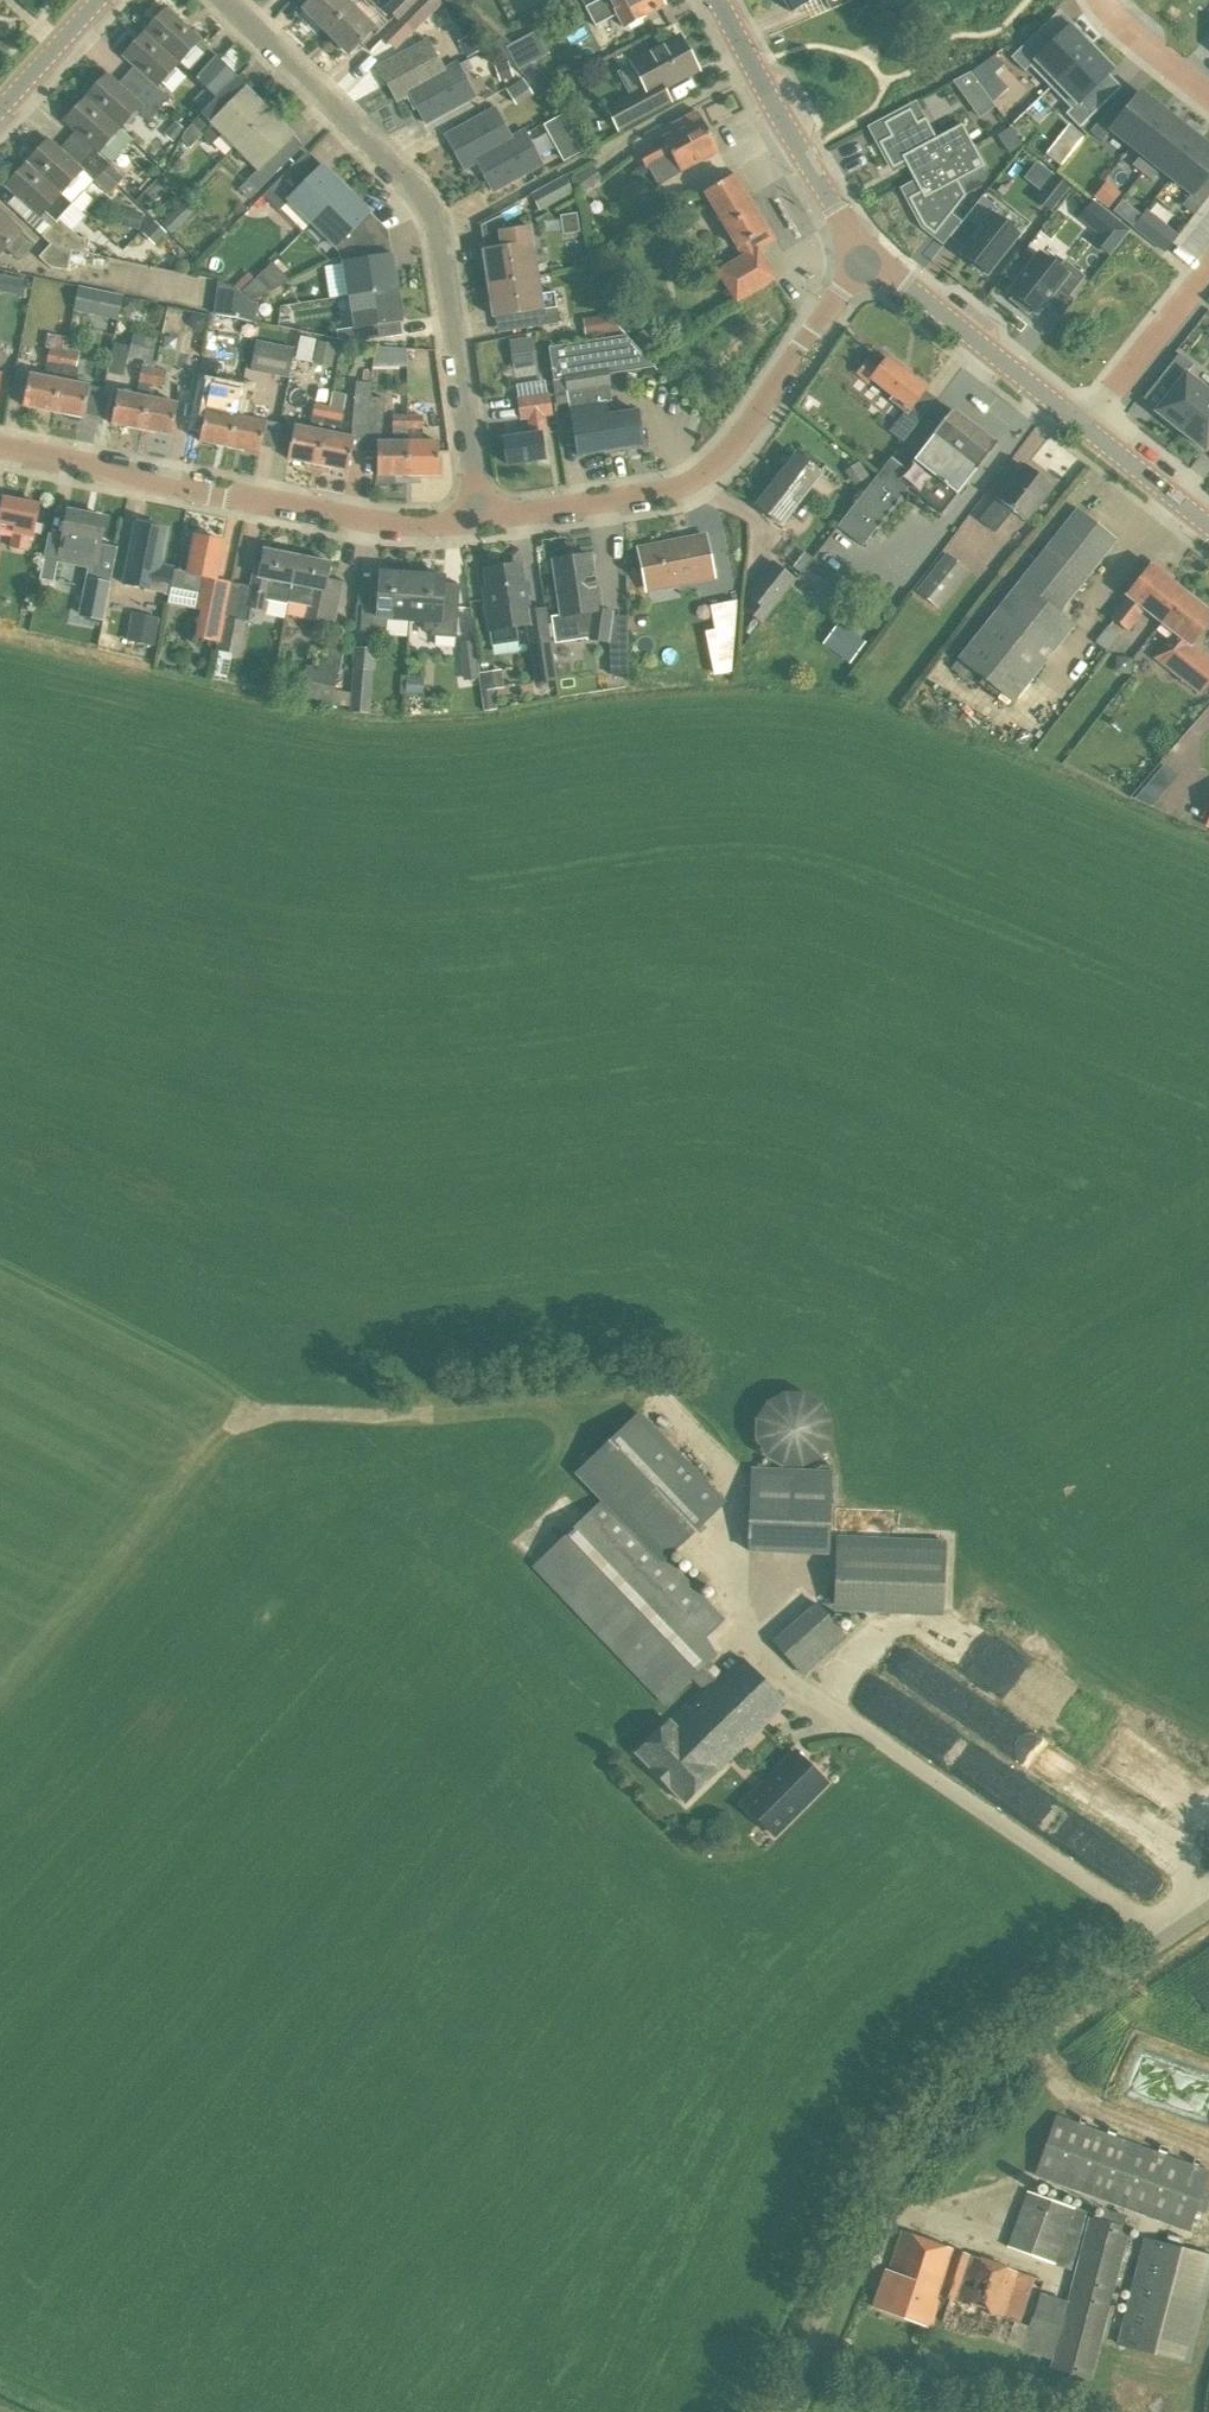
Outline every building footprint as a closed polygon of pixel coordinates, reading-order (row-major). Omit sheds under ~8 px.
[(357,0),(311,0),(304,8),(327,31),(357,0)] [(375,28),(381,20),(391,29),(398,21),(399,21),(420,0),(391,0),(384,7),(385,8),(377,16),(372,10),(376,6),(370,0),(357,0),(327,31),(350,53),(375,28)] [(442,2),(440,0),(420,0),(399,21),(411,34),(443,3),(442,2)] [(469,2),(467,0),(446,0),(459,13),(469,2)] [(595,26),(617,14),(624,27),(665,6),(663,2),(666,0),(581,0),(595,26)] [(790,11),(811,0),(784,0),(790,11)] [(469,2),(459,13),(544,95),(554,84),(469,2)] [(217,56),(201,40),(200,39),(166,8),(144,31),(179,63),(195,45),(212,60),(195,78),(207,90),(215,98),(237,76),(217,56)] [(1045,23),(1012,56),(1026,69),(1031,63),(1052,85),(1093,46),(1071,24),(1058,36),(1045,23)] [(158,86),(179,63),(144,31),(123,55),(155,84),(147,92),(162,106),(171,97),(158,86)] [(460,41),(468,58),(480,53),(472,36),(460,41)] [(649,95),(698,69),(681,37),(632,63),(649,95)] [(447,71),(446,70),(430,40),(378,69),(395,99),(407,92),(447,71)] [(1093,46),(1052,85),(1072,107),(1068,112),(1081,126),(1115,94),(1102,80),(1115,68),(1093,46)] [(970,72),(980,85),(993,73),(1003,64),(993,54),(970,72)] [(508,61),(495,66),(499,82),(514,77),(508,61)] [(447,71),(407,92),(424,122),(476,93),(459,63),(446,70),(447,71)] [(979,118),(996,106),(980,85),(970,72),(953,81),(979,118)] [(162,106),(147,92),(138,101),(107,73),(86,97),(121,128),(136,110),(149,121),(150,120),(162,132),(173,118),(161,107),(162,106)] [(185,131),(181,139),(190,147),(202,135),(212,145),(222,134),(234,147),(270,110),(237,79),(239,77),(237,76),(215,98),(204,110),(200,113),(190,123),(191,124),(185,131)] [(516,106),(534,94),(523,78),(506,89),(516,106)] [(215,98),(207,90),(195,101),(204,110),(215,98)] [(1131,145),(1161,108),(1140,92),(1121,116),(1110,107),(1090,131),(1102,141),(1111,130),(1131,145)] [(619,128),(644,115),(633,94),(608,108),(619,128)] [(133,139),(121,128),(86,97),(65,120),(95,148),(87,157),(118,184),(127,175),(112,163),(133,139)] [(514,138),(513,138),(497,108),(445,137),(462,167),(475,160),(474,160),(514,138)] [(1142,173),(1181,124),(1161,108),(1131,145),(1141,154),(1132,165),(1142,173)] [(891,135),(879,141),(893,167),(905,161),(914,178),(973,148),(962,126),(936,139),(925,118),(917,122),(910,109),(884,122),(891,135)] [(270,110),(234,147),(258,169),(238,188),(250,199),(291,158),(280,148),(294,134),(270,110)] [(658,184),(719,151),(697,111),(671,125),(675,132),(638,152),(647,169),(649,168),(658,184)] [(1181,124),(1142,173),(1152,181),(1161,169),(1171,178),(1201,141),(1181,124)] [(1010,127),(998,136),(1010,152),(1022,144),(1010,127)] [(474,160),(475,160),(491,190),(543,161),(526,131),(513,138),(514,138),(474,160)] [(1079,141),(1066,131),(1057,142),(1070,153),(1079,141)] [(118,184),(87,157),(79,166),(48,138),(27,162),(62,193),(73,203),(93,180),(109,194),(118,184)] [(1201,141),(1171,178),(1191,193),(1182,205),(1194,214),(1208,196),(1208,186),(1203,181),(1208,173),(1208,147),(1201,141)] [(921,192),(909,198),(924,226),(934,234),(964,196),(957,182),(983,168),(973,148),(914,178),(921,192)] [(73,203),(62,193),(27,162),(6,186),(15,194),(8,204),(26,220),(25,220),(43,237),(50,244),(54,246),(72,250),(98,255),(100,240),(80,236),(60,219),(73,203)] [(312,224),(347,188),(323,164),(309,177),(295,162),(262,195),(278,211),(288,201),(312,224)] [(582,192),(603,179),(594,165),(574,178),(582,192)] [(777,239),(738,173),(733,175),(704,192),(738,248),(742,254),(716,270),(736,304),(778,279),(760,249),(777,239)] [(540,211),(573,193),(567,174),(530,193),(540,211)] [(1060,200),(1070,188),(1055,177),(1046,188),(1060,200)] [(342,259),(362,246),(353,230),(371,212),(347,188),(312,224),(335,248),(342,259)] [(964,219),(976,229),(957,253),(987,276),(1021,234),(995,213),(999,209),(982,196),(964,219)] [(171,234),(189,217),(180,206),(161,223),(171,234)] [(124,208),(120,225),(139,229),(144,212),(124,208)] [(34,244),(20,231),(21,231),(0,212),(0,254),(5,248),(19,261),(34,244)] [(488,283),(538,276),(533,242),(532,242),(530,227),(505,231),(501,212),(480,223),(484,250),(483,250),(488,283)] [(1113,218),(1098,237),(1112,248),(1127,230),(1113,218)] [(1158,224),(1154,241),(1179,247),(1183,231),(1158,224)] [(72,250),(54,246),(50,244),(39,257),(50,267),(68,271),(69,263),(72,250)] [(349,295),(398,287),(393,254),(369,258),(362,246),(342,259),(343,262),(344,262),(349,295)] [(72,250),(69,263),(84,266),(87,253),(72,250)] [(1031,310),(1035,312),(1057,286),(1068,296),(1084,277),(1064,260),(1058,267),(1041,253),(1008,292),(1012,295),(1009,299),(1027,314),(1031,310)] [(252,301),(272,290),(258,276),(242,291),(252,301)] [(538,276),(488,283),(493,317),(495,316),(498,332),(559,323),(555,291),(541,294),(538,276)] [(218,288),(215,314),(234,316),(237,290),(219,282),(218,288)] [(101,290),(78,286),(73,311),(96,315),(101,290)] [(398,287),(349,295),(354,327),(336,329),(338,339),(356,342),(403,334),(401,321),(403,321),(398,287)] [(256,304),(250,303),(240,293),(237,290),(234,316),(254,322),(256,304)] [(192,314),(190,323),(195,330),(204,331),(207,317),(192,314)] [(585,334),(624,332),(608,314),(583,317),(585,334)] [(53,411),(68,337),(48,333),(45,347),(50,348),(44,376),(29,373),(23,406),(53,411)] [(154,367),(156,361),(151,360),(156,339),(133,334),(129,355),(143,359),(139,382),(150,385),(154,367)] [(611,385),(610,373),(653,366),(625,335),(550,348),(554,379),(565,378),(566,388),(567,391),(572,421),(577,454),(644,444),(639,411),(609,415),(607,401),(612,400),(609,385),(611,385)] [(77,366),(80,351),(67,348),(69,338),(68,337),(53,411),(84,417),(90,385),(75,382),(78,368),(75,366),(75,365),(77,366)] [(289,378),(295,347),(256,339),(250,370),(289,378)] [(332,367),(337,343),(318,340),(313,363),(332,367)] [(408,348),(375,347),(373,366),(408,366),(408,348)] [(1208,393),(1208,391),(1186,373),(1193,365),(1179,353),(1158,380),(1168,388),(1169,394),(1156,411),(1180,430),(1208,393)] [(911,409),(926,390),(927,388),(887,357),(878,369),(866,359),(856,374),(868,384),(872,380),(892,396),(889,400),(904,412),(897,421),(882,410),(874,420),(889,431),(903,442),(923,418),(911,409)] [(154,367),(150,385),(162,387),(166,370),(154,367)] [(367,426),(371,397),(372,383),(356,381),(352,424),(367,426)] [(253,418),(256,403),(251,402),(254,387),(242,385),(238,403),(236,415),(230,447),(260,453),(261,446),(275,449),(280,424),(266,421),(253,418)] [(142,429),(148,397),(118,391),(111,423),(142,429)] [(342,421),(347,394),(332,391),(330,406),(318,465),(348,471),(355,437),(340,434),(343,421),(342,421)] [(548,434),(546,416),(553,416),(549,392),(517,396),(521,420),(527,419),(530,435),(504,439),(508,464),(545,458),(541,434),(548,434)] [(1180,430),(1205,450),(1208,444),(1208,393),(1180,430)] [(172,435),(178,403),(148,397),(142,429),(172,435)] [(382,427),(385,398),(371,397),(367,426),(382,427)] [(330,406),(315,402),(309,428),(294,425),(288,459),(318,465),(330,406)] [(978,469),(998,443),(953,408),(934,432),(929,428),(901,465),(891,457),(837,526),(862,546),(908,487),(942,513),(976,468),(978,469)] [(236,415),(206,409),(199,441),(230,447),(236,415)] [(408,475),(408,416),(406,416),(406,410),(393,410),(393,441),(377,441),(377,475),(408,475)] [(424,416),(408,416),(408,427),(423,427),(424,416)] [(408,441),(408,475),(439,475),(439,441),(424,441),(408,441)] [(780,525),(790,512),(821,473),(796,453),(755,506),(780,525)] [(1025,519),(1051,486),(1025,465),(999,498),(997,497),(979,520),(996,533),(1014,510),(1025,519)] [(13,529),(12,532),(13,532),(10,546),(29,550),(31,536),(34,536),(40,504),(3,497),(0,511),(0,527),(13,529)] [(1013,702),(1074,625),(1059,613),(1117,539),(1078,508),(951,668),(970,683),(977,674),(1013,702)] [(106,517),(68,510),(63,536),(62,536),(58,557),(102,566),(106,547),(100,546),(106,517)] [(158,567),(165,529),(137,524),(129,562),(142,564),(139,581),(154,584),(157,567),(158,567)] [(225,616),(226,617),(233,582),(216,579),(224,541),(195,535),(188,572),(174,569),(168,604),(200,610),(195,637),(220,642),(225,616)] [(714,575),(706,536),(690,539),(689,537),(670,541),(669,543),(638,549),(646,589),(714,575)] [(290,602),(300,556),(265,549),(262,563),(255,561),(245,606),(266,611),(269,600),(288,604),(288,602),(290,602)] [(938,608),(969,570),(946,552),(916,590),(938,608)] [(561,615),(551,616),(555,642),(587,637),(586,640),(610,642),(615,616),(614,616),(614,610),(604,608),(598,607),(591,555),(553,560),(561,615)] [(328,578),(331,562),(300,556),(290,602),(308,607),(306,618),(336,625),(344,582),(328,578)] [(60,594),(66,563),(44,558),(38,589),(60,594)] [(1163,624),(1187,594),(1172,582),(1176,577),(1154,560),(1151,565),(1127,595),(1128,596),(1111,617),(1128,631),(1145,609),(1163,624)] [(761,621),(795,579),(772,561),(747,594),(754,599),(746,609),(761,621)] [(553,662),(545,607),(530,609),(529,597),(527,597),(522,564),(484,570),(487,588),(483,589),(489,630),(491,646),(519,642),(517,626),(526,624),(535,683),(556,680),(553,662)] [(409,619),(413,574),(381,572),(379,602),(362,601),(360,630),(386,633),(386,618),(409,619)] [(442,606),(444,576),(413,574),(409,619),(424,621),(424,630),(431,630),(431,636),(457,637),(459,608),(442,606)] [(1163,624),(1174,632),(1153,658),(1200,695),(1208,684),(1208,656),(1192,643),(1208,621),(1208,611),(1187,594),(1163,624)] [(735,601),(709,606),(716,642),(732,639),(735,601)] [(154,645),(160,617),(133,612),(128,640),(154,645)] [(218,651),(213,675),(228,678),(233,654),(241,655),(247,621),(226,617),(220,642),(218,651)] [(850,664),(867,641),(839,621),(823,643),(850,664)] [(481,678),(480,672),(475,640),(460,642),(461,652),(459,653),(463,680),(479,678),(481,678)] [(888,642),(877,657),(891,666),(901,651),(888,642)] [(584,658),(563,659),(564,679),(585,678),(584,658)] [(351,694),(350,693),(334,691),(338,672),(306,665),(299,697),(330,703),(330,705),(341,707),(350,708),(351,694)] [(370,714),(373,670),(353,668),(351,694),(350,712),(370,714)] [(481,678),(479,678),(483,711),(497,709),(495,689),(504,687),(502,669),(480,672),(481,678)] [(412,710),(430,712),(433,681),(414,680),(412,710)] [(782,1467),(802,1467),(821,1456),(831,1439),(832,1420),(822,1402),(804,1392),(784,1391),(766,1401),(755,1419),(755,1438),(764,1456),(782,1467)] [(692,1582),(668,1557),(726,1501),(640,1411),(575,1473),(601,1500),(532,1566),(664,1705),(717,1654),(706,1637),(726,1618),(700,1591),(710,1580),(702,1572),(692,1582)] [(827,1555),(828,1492),(829,1471),(749,1470),(747,1552),(759,1552),(827,1555)] [(943,1616),(946,1539),(836,1535),(834,1611),(943,1616)] [(803,1676),(847,1637),(816,1601),(772,1640),(803,1676)] [(731,1760),(788,1702),(742,1657),(673,1724),(669,1720),(636,1752),(684,1803),(718,1770),(719,1771),(731,1759),(731,1760)] [(763,1792),(710,1844),(740,1874),(793,1823),(763,1792)] [(1208,2176),(1208,2170),(1056,2114),(1034,2175),(1189,2232),(1208,2176)] [(1071,2270),(1086,2212),(1027,2190),(1007,2247),(1071,2270)] [(1051,2360),(1050,2368),(1092,2379),(1101,2344),(1131,2227),(1124,2226),(1101,2220),(1089,2217),(1068,2301),(1051,2360)] [(886,2269),(873,2307),(931,2327),(934,2319),(942,2295),(950,2297),(1029,2325),(1041,2292),(1045,2281),(957,2250),(902,2231),(889,2270),(886,2269)] [(1208,2289),(1208,2254),(1143,2237),(1116,2344),(1190,2364),(1208,2289)]
